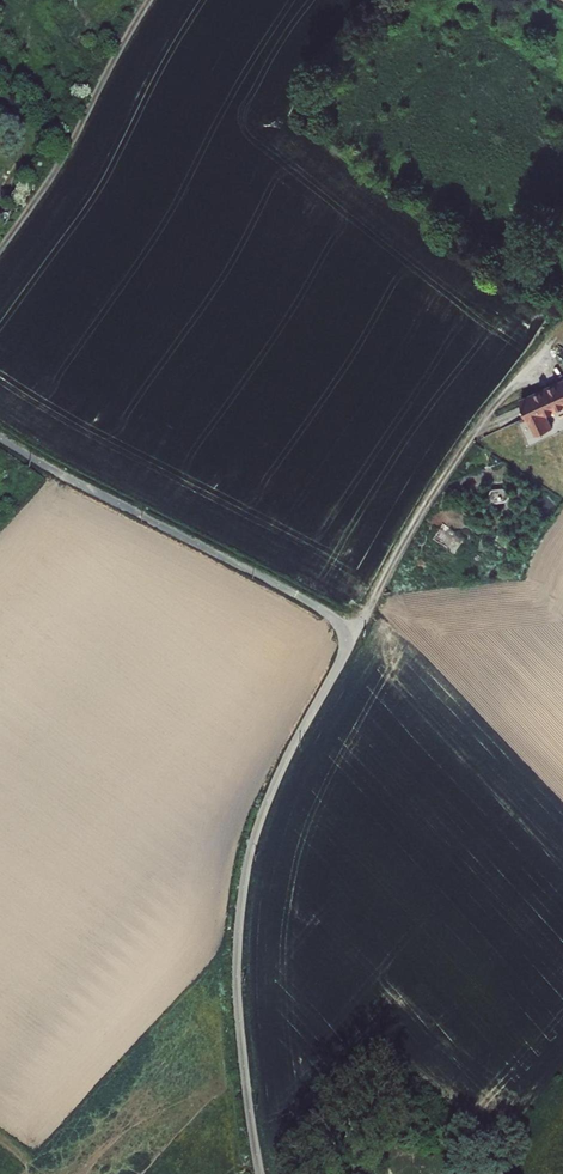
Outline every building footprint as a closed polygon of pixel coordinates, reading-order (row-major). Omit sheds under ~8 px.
[(526,401),(541,437),(557,431),(552,418),(562,414),(562,386),(526,401)]
